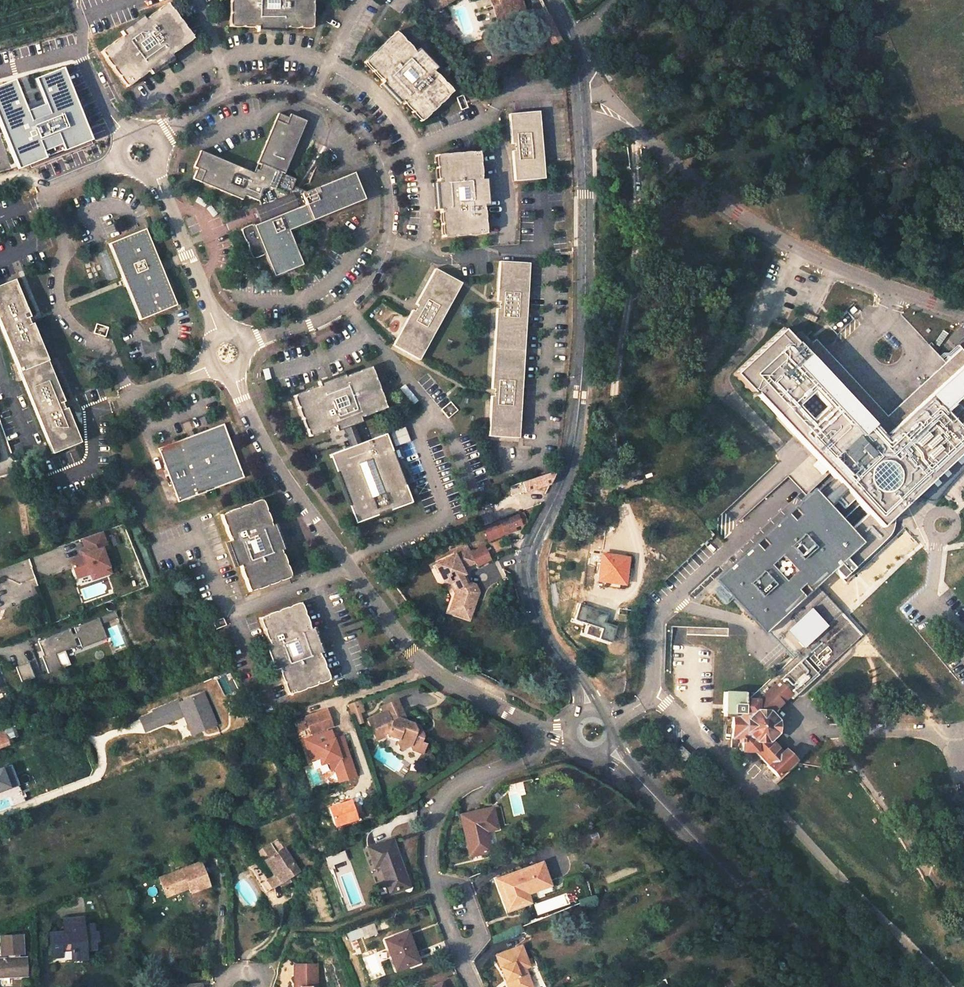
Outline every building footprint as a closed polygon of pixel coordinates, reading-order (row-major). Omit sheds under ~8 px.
[(284,31),(283,27),(311,27),(311,0),(228,0),(229,27),(256,27),(256,32),(270,32),(274,32),(284,31)] [(437,8),(450,0),(432,0),(437,8)] [(500,3),(492,5),(497,18),(524,9),(521,0),(499,0),(500,3)] [(164,67),(172,61),(170,57),(192,40),(186,31),(167,5),(163,8),(145,22),(142,19),(120,35),(123,38),(111,47),(101,54),(112,69),(127,89),(149,73),(152,77),(158,72),(164,67)] [(539,19),(552,46),(561,42),(548,15),(539,19)] [(435,68),(417,49),(414,52),(395,32),(363,63),(382,82),(379,85),(397,105),(400,101),(420,122),(452,91),(432,71),(435,68)] [(0,86),(0,126),(17,170),(44,160),(41,154),(60,146),(63,154),(92,143),(62,69),(34,80),(44,105),(27,112),(15,80),(0,86)] [(283,173),(304,123),(289,115),(287,118),(278,112),(275,119),(257,163),(260,165),(258,170),(256,170),(255,170),(254,170),(253,171),(253,172),(200,150),(193,166),(197,168),(193,178),(235,196),(237,192),(251,197),(256,187),(262,184),(265,185),(271,169),(283,173)] [(538,114),(507,116),(509,146),(512,146),(512,153),(510,153),(510,157),(512,184),(542,182),(538,114)] [(432,185),(432,190),(434,210),(438,210),(440,238),(469,236),(483,235),(483,231),(481,207),(485,207),(483,181),(479,181),(479,175),(477,154),(433,157),(436,185),(432,185)] [(233,227),(246,256),(258,252),(267,274),(296,263),(282,228),(305,219),(358,197),(347,170),(293,193),(295,187),(286,183),(289,175),(283,173),(271,169),(265,185),(262,184),(256,187),(251,197),(253,203),(247,206),(253,219),(233,227)] [(144,319),(181,304),(167,269),(164,270),(163,264),(165,263),(150,228),(113,244),(129,282),(144,319)] [(96,264),(100,277),(113,273),(109,259),(96,264)] [(529,263),(499,261),(496,302),(499,302),(499,309),(496,308),(493,349),(524,350),(529,263)] [(462,282),(435,268),(416,303),(418,304),(415,310),(412,309),(393,345),(420,359),(462,282)] [(48,361),(33,325),(32,324),(30,325),(29,322),(28,319),(30,317),(15,280),(0,286),(0,325),(19,373),(48,361)] [(155,337),(165,334),(160,322),(151,326),(155,337)] [(105,337),(117,341),(120,331),(108,328),(105,337)] [(852,530),(859,523),(884,550),(906,529),(895,517),(918,496),(924,499),(927,500),(930,501),(935,500),(939,498),(958,476),(963,471),(963,351),(962,348),(946,362),(949,366),(890,421),(814,340),(804,350),(784,329),(739,371),(759,392),(760,391),(841,477),(821,494),(852,530)] [(524,350),(493,349),(491,389),(493,389),(493,396),(490,396),(488,436),(518,438),(524,350)] [(62,398),(48,361),(19,373),(52,454),(80,443),(65,405),(63,406),(60,400),(63,399),(62,398)] [(319,386),(293,396),(308,436),(334,427),(335,431),(343,428),(352,424),(360,421),(359,417),(384,408),(369,367),(344,377),(342,373),(317,382),(319,386)] [(450,402),(441,410),(448,418),(458,410),(450,402)] [(244,477),(224,423),(194,434),(195,438),(190,441),(188,437),(158,448),(178,502),(244,477)] [(358,443),(352,424),(343,428),(350,446),(329,454),(353,522),(409,502),(384,434),(358,443)] [(525,489),(549,481),(554,472),(522,482),(525,489)] [(687,633),(683,710),(731,713),(730,747),(741,747),(741,750),(756,750),(767,765),(766,766),(775,776),(793,760),(784,750),(781,753),(767,738),(774,731),(774,719),(769,714),(789,694),(792,697),(871,627),(942,715),(963,697),(963,695),(892,608),(963,543),(963,491),(866,578),(861,583),(833,608),(841,617),(749,699),(745,699),(748,637),(687,633)] [(762,620),(830,559),(837,567),(843,562),(848,557),(864,543),(852,530),(821,494),(820,493),(724,578),(749,606),(747,607),(748,614),(755,619),(758,619),(760,617),(762,620)] [(527,504),(527,508),(539,503),(543,496),(527,494),(527,504)] [(230,554),(235,567),(238,565),(239,565),(241,570),(241,571),(243,577),(244,578),(246,582),(245,584),(248,591),(256,588),(258,589),(264,587),(264,585),(268,584),(269,585),(276,582),(276,581),(290,576),(288,570),(280,550),(284,548),(279,535),(275,523),(271,524),(261,500),(249,504),(248,504),(241,506),(241,507),(237,508),(236,508),(229,511),(225,513),(220,514),(223,523),(225,523),(227,528),(226,529),(226,530),(228,536),(229,536),(230,540),(230,541),(226,542),(230,554)] [(494,520),(489,509),(477,513),(482,525),(494,520)] [(516,515),(500,520),(482,526),(486,539),(504,533),(503,530),(519,525),(525,523),(522,513),(516,515)] [(69,560),(75,578),(92,572),(110,566),(104,548),(106,547),(100,532),(80,539),(84,549),(86,554),(81,556),(69,560)] [(472,552),(469,545),(457,551),(455,554),(437,564),(441,572),(445,581),(449,582),(454,579),(458,588),(456,593),(452,607),(469,611),(474,597),(478,598),(480,592),(476,584),(471,582),(466,574),(463,576),(462,567),(463,567),(476,563),(472,552)] [(485,546),(472,552),(476,563),(477,565),(491,558),(485,546)] [(625,559),(600,556),(597,581),(622,584),(625,559)] [(866,578),(848,557),(843,562),(861,583),(866,578)] [(441,572),(437,564),(433,565),(438,574),(441,572)] [(110,566),(92,572),(93,578),(112,572),(110,566)] [(454,579),(449,582),(456,593),(458,588),(454,579)] [(469,611),(452,607),(450,613),(470,619),(478,598),(474,597),(469,611)] [(263,644),(272,670),(279,668),(280,672),(278,674),(280,680),(283,680),(284,682),(284,683),(283,684),(287,693),(295,690),(297,691),(303,687),(308,686),(309,686),(312,684),(314,683),(328,678),(326,670),(320,651),(322,650),(317,637),(313,625),(309,626),(300,602),(288,606),(285,605),(280,607),(280,609),(274,611),(272,610),(266,612),(265,614),(259,617),(260,620),(259,621),(260,626),(262,626),(264,632),(263,633),(265,637),(266,637),(268,642),(263,644)] [(608,621),(611,611),(582,603),(578,618),(592,622),(589,632),(614,640),(619,624),(608,621)] [(117,617),(114,611),(107,613),(109,620),(117,617)] [(109,620),(107,613),(97,617),(100,623),(109,620)] [(74,632),(71,633),(69,628),(37,640),(42,654),(40,655),(47,672),(59,667),(53,652),(63,648),(75,644),(73,638),(76,637),(80,646),(105,637),(100,623),(97,617),(72,627),(74,632)] [(53,652),(59,667),(69,664),(63,648),(53,652)] [(27,661),(14,666),(20,681),(33,676),(27,661)] [(206,690),(179,701),(185,716),(192,735),(219,725),(206,690)] [(396,714),(404,710),(400,702),(397,697),(386,702),(389,708),(387,708),(392,719),(394,718),(395,718),(396,714)] [(356,700),(349,708),(358,716),(365,708),(356,700)] [(179,701),(139,716),(145,732),(185,716),(179,701)] [(390,733),(399,737),(398,738),(400,743),(407,746),(413,743),(414,740),(421,743),(424,734),(420,726),(418,727),(415,721),(414,721),(408,719),(406,718),(407,716),(405,713),(404,710),(396,714),(395,718),(394,718),(392,719),(387,708),(389,708),(386,702),(381,704),(384,710),(368,718),(378,738),(386,734),(389,732),(390,733)] [(320,757),(329,761),(332,770),(336,768),(341,767),(345,779),(357,775),(343,735),(338,737),(336,737),(331,736),(329,730),(328,728),(332,726),(333,726),(328,710),(326,710),(306,717),(313,737),(305,740),(312,760),(320,757)] [(0,729),(0,745),(8,742),(7,740),(17,736),(13,724),(0,729)] [(689,756),(680,746),(673,751),(683,762),(689,756)] [(26,801),(14,763),(0,768),(0,810),(26,801)] [(336,768),(341,781),(345,779),(341,767),(336,768)] [(493,808),(462,814),(470,854),(488,850),(484,829),(497,826),(493,808)] [(381,860),(388,888),(402,885),(402,882),(409,880),(397,835),(371,842),(376,861),(381,860)] [(275,851),(269,842),(262,847),(268,856),(263,859),(273,874),(267,878),(272,887),(281,881),(284,885),(291,880),(289,876),(299,870),(283,846),(275,851)] [(346,850),(327,855),(329,864),(349,859),(346,850)] [(495,878),(508,909),(526,902),(522,889),(543,881),(535,863),(495,878)] [(212,887),(203,864),(161,880),(168,897),(190,889),(192,895),(212,887)] [(51,935),(52,956),(61,956),(61,951),(71,951),(72,959),(85,958),(85,950),(94,949),(94,941),(96,941),(96,935),(93,935),(93,927),(83,927),(83,918),(65,919),(65,929),(70,929),(70,936),(59,937),(59,934),(51,935)] [(867,934),(862,928),(856,932),(861,938),(867,934)] [(383,942),(395,972),(416,964),(408,945),(410,944),(406,933),(383,942)] [(28,959),(21,960),(21,955),(24,954),(23,935),(3,936),(5,956),(11,955),(11,961),(0,962),(0,977),(29,974),(28,959)] [(503,979),(506,978),(510,986),(530,986),(522,965),(525,963),(518,944),(493,954),(503,979)] [(301,986),(321,986),(319,983),(317,961),(305,961),(306,974),(297,975),(298,984),(301,984),(301,986)]
